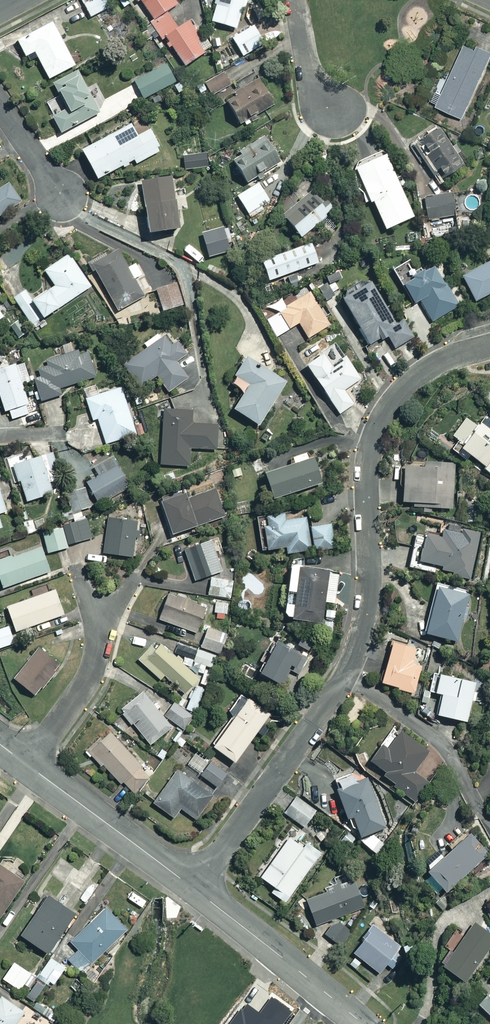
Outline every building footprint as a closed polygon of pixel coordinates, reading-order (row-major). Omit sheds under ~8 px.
[(83,3),(89,17),(109,7),(105,0),(89,0),(83,3)] [(176,0),(141,0),(153,18),(150,20),(162,39),(166,36),(184,65),(208,50),(188,19),(177,27),(166,10),(178,3),(176,0)] [(211,20),(236,28),(242,6),(246,7),(248,0),(217,0),(211,20)] [(75,64),(52,21),(17,40),(25,55),(34,51),(48,78),(75,64)] [(264,42),(254,25),(232,37),(242,55),(264,42)] [(435,105),(461,117),(489,59),(489,55),(466,43),(435,105)] [(176,80),(166,62),(134,81),(144,99),(176,80)] [(99,112),(77,70),(54,82),(67,108),(52,116),(61,132),(99,112)] [(229,85),(223,73),(197,87),(203,99),(229,85)] [(273,103),(258,79),(225,99),(240,123),(273,103)] [(137,135),(131,124),(82,149),(96,178),(134,159),(136,163),(160,151),(149,129),(137,135)] [(462,163),(438,127),(412,145),(432,174),(440,169),(444,176),(462,163)] [(280,160),(264,136),(231,158),(248,182),(280,160)] [(414,214),(386,151),(380,154),(378,151),(353,162),(364,187),(358,190),(363,203),(371,199),(384,228),(414,214)] [(208,166),(206,153),(182,156),(184,169),(208,166)] [(177,227),(171,176),(141,179),(147,230),(177,227)] [(21,200),(8,182),(0,187),(0,214),(21,200)] [(269,200),(259,182),(237,195),(250,218),(262,211),(260,206),(269,200)] [(333,209),(314,187),(282,214),(300,236),(333,209)] [(453,215),(451,195),(424,198),(426,218),(453,215)] [(230,250),(224,226),(202,232),(208,256),(230,250)] [(318,262),(311,242),(261,260),(268,280),(318,262)] [(127,266),(117,248),(92,262),(117,310),(143,296),(133,278),(142,273),(136,261),(127,266)] [(90,286),(69,253),(44,269),(54,285),(32,299),(43,316),(90,286)] [(406,258),(391,266),(412,303),(418,300),(431,323),(460,306),(433,259),(413,270),(406,258)] [(461,275),(474,300),(489,292),(489,259),(461,275)] [(394,323),(370,280),(342,296),(369,344),(387,334),(394,347),(412,337),(402,319),(394,323)] [(182,303),(176,282),(156,288),(163,309),(182,303)] [(13,297),(33,324),(39,320),(27,303),(32,300),(24,289),(13,297)] [(330,324),(310,291),(265,318),(276,336),(299,322),(308,338),(330,324)] [(90,317),(87,304),(76,307),(80,320),(90,317)] [(173,345),(164,330),(144,342),(148,347),(124,362),(139,386),(158,375),(167,391),(188,378),(177,359),(186,354),(179,342),(173,345)] [(86,348),(37,363),(41,376),(34,378),(41,400),(60,394),(58,388),(95,376),(86,348)] [(331,366),(322,353),(306,363),(339,413),(353,403),(343,389),(360,378),(346,356),(331,366)] [(236,360),(229,354),(220,364),(226,370),(236,360)] [(284,380),(245,356),(229,381),(244,390),(233,407),(258,423),(284,380)] [(1,361),(0,362),(0,397),(8,420),(37,410),(33,400),(28,401),(21,383),(30,380),(23,360),(3,367),(1,361)] [(136,433),(121,387),(86,398),(92,419),(98,418),(105,443),(136,433)] [(192,409),(163,408),(161,464),(189,465),(190,447),(214,448),(215,424),(191,423),(192,409)] [(484,415),(476,425),(465,417),(452,435),(458,440),(451,449),(459,455),(463,449),(484,465),(483,467),(489,473),(489,420),(484,415)] [(52,492),(41,455),(15,463),(26,500),(52,492)] [(322,482),(315,457),(265,471),(272,497),(322,482)] [(128,487),(113,458),(95,467),(99,475),(86,481),(98,503),(128,487)] [(454,464),(404,462),(402,500),(413,501),(413,506),(452,507),(454,464)] [(224,516),(215,489),(186,499),(184,493),(160,500),(171,533),(224,516)] [(285,520),(284,513),(267,515),(268,524),(257,526),(261,549),(286,546),(287,553),(310,549),(306,517),(285,520)] [(137,521),(108,517),(104,552),(133,556),(137,521)] [(36,530),(31,518),(23,522),(28,534),(36,530)] [(92,536),(86,518),(42,532),(48,552),(67,547),(66,544),(92,536)] [(336,547),(334,524),(311,527),(314,550),(336,547)] [(479,535),(443,528),(442,537),(416,532),(415,536),(424,538),(419,563),(472,573),(479,535)] [(221,570),(210,538),(183,547),(194,579),(221,570)] [(40,545),(0,559),(0,580),(2,587),(49,571),(40,545)] [(328,569),(289,563),(286,589),(295,590),(293,602),(285,600),(282,616),(321,621),(328,569)] [(232,579),(210,577),(208,595),(230,597),(232,579)] [(471,593),(436,584),(423,631),(458,641),(471,593)] [(63,613),(54,589),(7,606),(15,630),(63,613)] [(205,605),(167,592),(158,619),(196,632),(205,605)] [(228,604),(217,600),(214,609),(217,617),(223,619),(228,604)] [(8,625),(0,628),(0,647),(14,642),(8,625)] [(227,632),(208,625),(200,646),(219,653),(227,632)] [(306,658),(275,640),(258,670),(281,683),(292,664),(300,668),(306,658)] [(416,648),(392,641),(380,681),(414,692),(422,665),(412,662),(416,648)] [(198,677),(160,643),(150,654),(145,650),(138,659),(160,678),(164,674),(185,692),(198,677)] [(212,668),(216,656),(178,643),(175,653),(193,659),(191,665),(204,669),(206,666),(212,668)] [(59,662),(40,647),(15,678),(34,694),(59,662)] [(475,682),(433,672),(429,691),(441,693),(436,714),(466,721),(475,682)] [(269,713),(241,692),(227,710),(233,714),(211,743),(234,760),(269,713)] [(168,723),(142,693),(122,711),(150,744),(169,728),(168,723)] [(193,715),(174,702),(164,715),(183,729),(193,715)] [(429,749),(402,729),(400,731),(394,727),(369,759),(384,771),(381,775),(415,801),(429,783),(413,770),(429,749)] [(151,774),(108,733),(89,752),(132,794),(151,774)] [(228,768),(212,757),(200,775),(216,786),(228,768)] [(214,793),(176,767),(152,802),(174,816),(180,807),(197,819),(214,793)] [(354,782),(351,773),(337,779),(340,786),(335,787),(346,817),(352,815),(360,836),(385,827),(367,777),(354,782)] [(313,813),(294,798),(284,811),(303,826),(313,813)] [(487,852),(469,831),(427,869),(445,890),(487,852)] [(303,847),(290,837),(260,876),(274,887),(271,891),(285,902),(321,853),(306,842),(303,847)] [(0,865),(0,913),(22,880),(0,865)] [(364,906),(354,878),(333,886),(334,888),(306,898),(315,924),(364,906)] [(74,911),(47,893),(20,934),(47,951),(74,911)] [(127,929),(106,907),(70,941),(78,949),(68,959),(82,973),(127,929)] [(350,931),(335,921),(325,935),(340,945),(350,931)] [(474,921),(451,951),(443,944),(433,956),(463,980),(489,945),(489,934),(474,921)] [(406,949),(373,924),(352,951),(379,972),(386,962),(392,967),(406,949)] [(65,967),(50,957),(39,974),(54,983),(65,967)] [(44,988),(37,982),(26,994),(34,1000),(44,988)] [(478,1002),(489,1015),(489,990),(478,1002)] [(0,994),(0,1023),(17,1023),(26,1010),(0,993),(0,994)]
